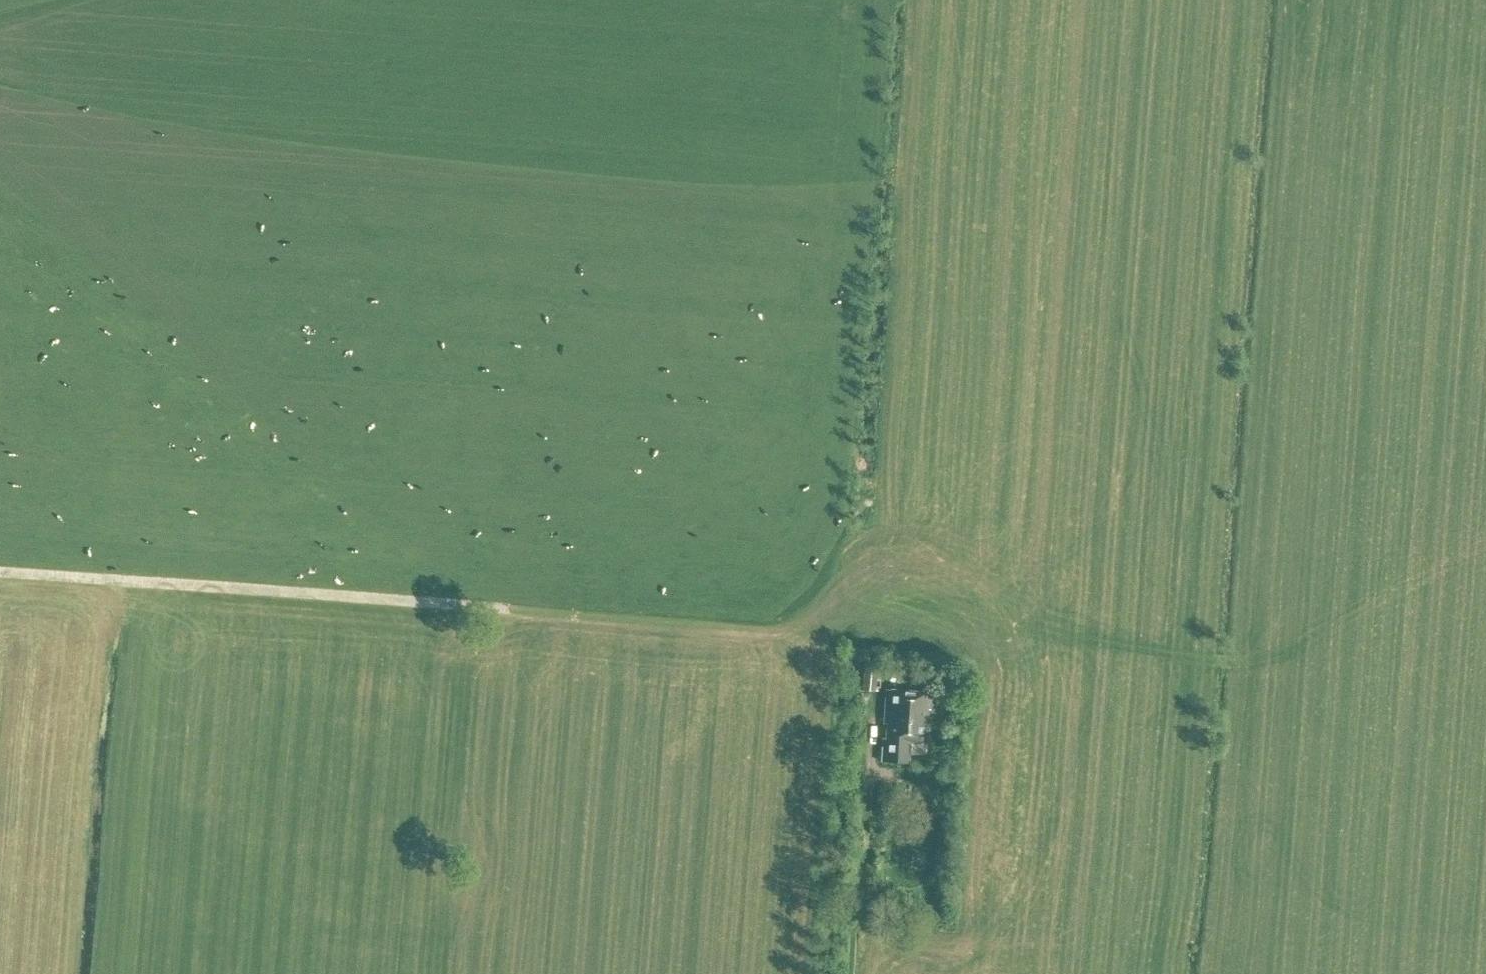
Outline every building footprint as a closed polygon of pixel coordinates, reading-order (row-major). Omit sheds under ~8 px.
[(876,689),(879,663),(865,661),(862,687),(876,689)] [(926,755),(927,743),(931,692),(886,689),(881,760),(908,762),(909,755),(926,755)]
